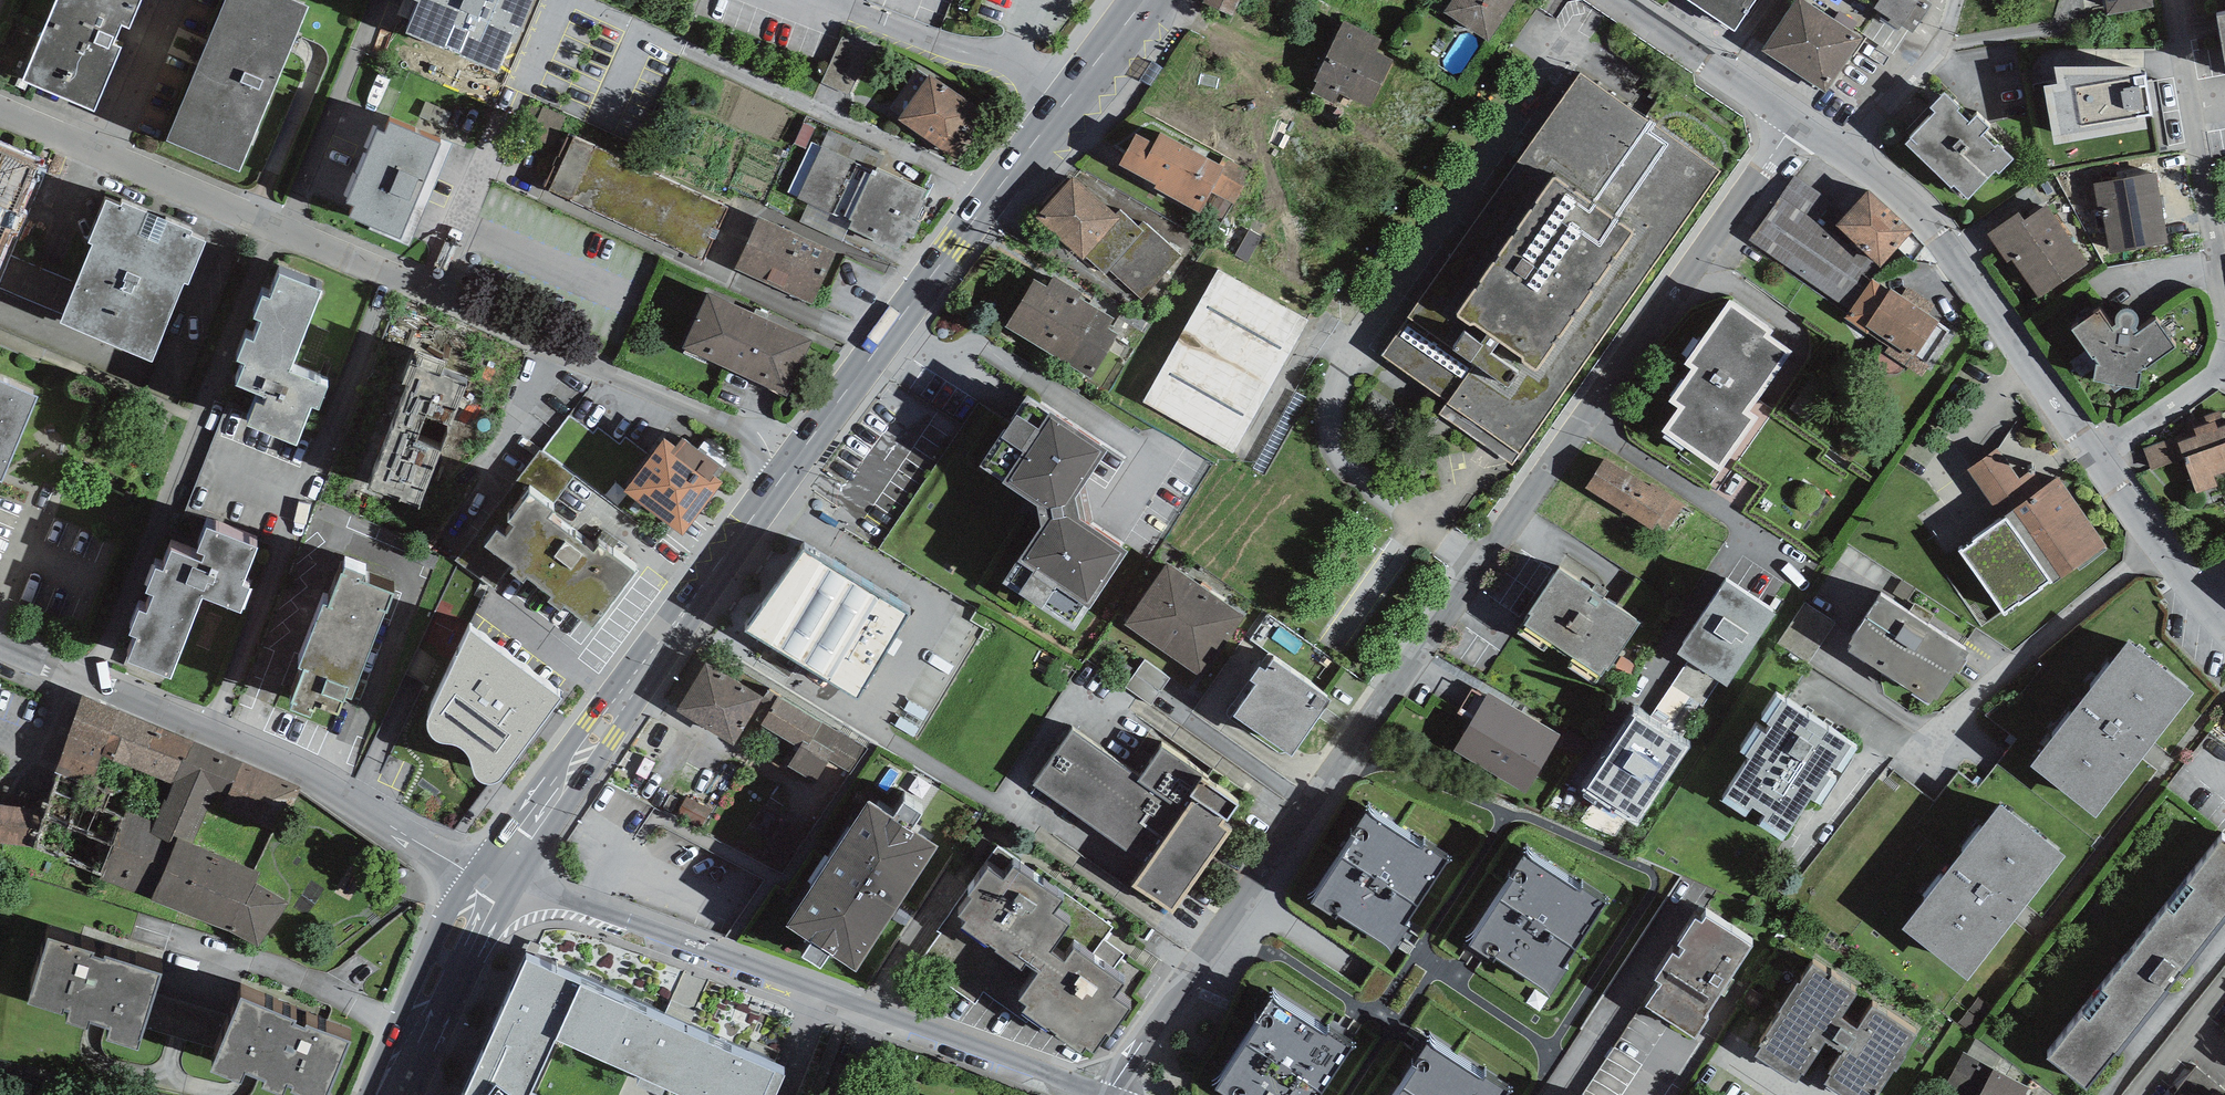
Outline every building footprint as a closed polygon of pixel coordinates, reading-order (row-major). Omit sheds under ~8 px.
[(21,77),(94,109),(123,44),(114,40),(121,23),(130,25),(140,0),(54,0),(21,77)] [(308,2),(302,0),(224,0),(166,137),(238,167),(308,2)] [(405,30),(498,69),(511,38),(515,40),(532,0),(418,0),(405,30)] [(1202,1),(1234,16),(1242,0),(1203,0),(1202,1)] [(1444,11),(1488,40),(1515,0),(1451,0),(1444,11)] [(1735,29),(1755,0),(1689,0),(1735,29)] [(1805,0),(1795,0),(1761,50),(1825,93),(1862,38),(1805,0)] [(1875,6),(1880,9),(1877,14),(1899,28),(1917,0),(1878,0),(1875,6)] [(2107,13),(2153,5),(2153,0),(2105,0),(2107,13)] [(2217,14),(2224,62),(2224,13),(2217,14)] [(1318,80),(1312,93),(1335,103),(1340,93),(1371,107),(1393,59),(1375,51),(1381,39),(1343,21),(1315,79),(1318,80)] [(870,50),(841,38),(821,84),(849,96),(870,50)] [(2141,65),(2054,65),(2058,83),(2044,85),(2054,144),(2148,126),(2146,114),(2152,114),(2146,73),(2143,74),(2141,65)] [(1718,168),(1577,70),(1379,354),(1447,400),(1438,413),(1512,464),(1718,168)] [(988,115),(930,74),(898,118),(957,159),(988,115)] [(1959,106),(1944,91),(1905,130),(1911,135),(1905,141),(1951,186),(1953,184),(1968,198),(1996,170),(1999,172),(2013,158),(1997,142),(1994,145),(1982,134),(1990,126),(1977,113),(1969,121),(1956,109),(1959,106)] [(564,141),(575,112),(547,101),(536,130),(564,141)] [(441,142),(390,121),(386,131),(381,128),(354,192),(363,196),(354,216),(401,236),(441,142)] [(884,155),(829,129),(828,132),(821,146),(811,142),(788,192),(808,201),(799,221),(843,242),(850,228),(898,250),(907,232),(915,236),(921,222),(916,220),(926,199),(922,198),(926,189),(878,166),(884,155)] [(1221,164),(1159,131),(1154,141),(1136,132),(1119,164),(1156,184),(1155,186),(1200,211),(1210,191),(1233,204),(1250,172),(1224,158),(1221,164)] [(728,211),(583,143),(559,194),(704,262),(728,211)] [(38,161),(0,144),(0,251),(38,161)] [(319,197),(348,198),(350,151),(321,150),(319,197)] [(2094,182),(2098,210),(2095,211),(2098,232),(2106,231),(2110,253),(2168,244),(2156,172),(2094,182)] [(1120,208),(1116,213),(1073,174),(1035,216),(1083,259),(1086,256),(1106,274),(1110,270),(1141,299),(1143,297),(1155,308),(1194,266),(1144,220),(1139,226),(1120,208)] [(1831,202),(1794,176),(1773,204),(1770,201),(1743,243),(1847,313),(1871,278),(1880,267),(1830,232),(1817,221),(1831,202)] [(1913,230),(1868,189),(1835,224),(1830,232),(1880,267),(1913,230)] [(193,229),(122,199),(120,203),(105,197),(87,239),(93,241),(60,320),(151,358),(184,280),(188,282),(206,239),(191,233),(193,229)] [(2018,210),(1987,232),(2008,261),(2012,258),(2040,297),(2088,263),(2046,203),(2024,218),(2018,210)] [(836,251),(758,216),(734,268),(811,304),(836,251)] [(1302,317),(1212,266),(1136,401),(1226,451),(1302,317)] [(321,288),(279,271),(268,296),(262,293),(253,315),(261,318),(253,338),(245,335),(236,358),(244,361),(235,381),(266,394),(263,402),(256,399),(246,422),(296,442),(311,404),(318,407),(327,383),(289,368),(321,288)] [(1036,278),(1006,326),(1087,375),(1115,330),(1108,326),(1114,317),(1116,313),(1054,275),(1047,285),(1036,278)] [(1888,291),(1871,278),(1847,313),(1844,316),(1911,363),(1940,321),(1929,314),(1935,306),(1906,286),(1901,294),(1891,287),(1888,291)] [(812,339),(708,291),(682,347),(786,395),(812,339)] [(1774,329),(1730,298),(1683,363),(1691,368),(1668,400),(1678,407),(1662,430),(1720,471),(1759,416),(1749,409),(1792,349),(1770,334),(1774,329)] [(2115,329),(2099,308),(2071,327),(2096,362),(2093,379),(2138,387),(2142,370),(2176,345),(2156,318),(2139,330),(2136,326),(2136,325),(2137,323),(2138,321),(2138,318),(2138,315),(2137,312),(2134,310),(2131,308),(2128,307),(2126,307),(2123,307),(2120,309),(2117,311),(2116,312),(2115,315),(2115,318),(2115,321),(2116,322),(2114,324),(2117,327),(2115,329)] [(387,318),(385,345),(404,347),(406,320),(387,318)] [(467,384),(415,363),(367,485),(419,506),(467,384)] [(1,480),(38,393),(0,378),(0,479),(1,480)] [(1107,448),(1026,394),(978,463),(1037,504),(1041,524),(1017,557),(1002,580),(1074,628),(1089,605),(1129,549),(1079,517),(1075,495),(1107,448)] [(2143,448),(2151,470),(2183,457),(2197,493),(2218,485),(2214,475),(2224,471),(2224,424),(2218,427),(2213,412),(2184,423),(2187,431),(2143,448)] [(675,445),(664,436),(624,489),(684,533),(723,481),(713,474),(720,464),(682,435),(675,445)] [(1997,447),(1967,468),(2002,518),(1958,549),(2005,615),(2053,582),(2054,583),(2107,546),(2057,476),(2043,486),(2032,470),(2019,478),(1997,447)] [(1649,487),(1605,457),(1585,487),(1661,539),(1685,505),(1652,482),(1649,487)] [(554,510),(529,491),(508,517),(515,523),(506,534),(496,527),(484,542),(515,565),(510,571),(522,581),(528,573),(551,591),(546,597),(560,608),(564,603),(593,625),(635,571),(598,542),(593,549),(589,545),(583,552),(565,537),(570,531),(550,515),(554,510)] [(256,545),(206,525),(196,550),(205,553),(202,559),(171,547),(163,568),(155,565),(145,589),(153,592),(146,610),(139,607),(129,631),(137,634),(128,658),(171,675),(203,594),(241,609),(250,587),(241,583),(256,545)] [(803,550),(745,629),(859,692),(909,613),(803,550)] [(1245,615),(1169,561),(1125,623),(1201,677),(1245,615)] [(365,571),(345,564),(343,571),(341,571),(329,603),(323,601),(299,665),(304,666),(290,706),(312,714),(316,703),(338,711),(342,701),(356,706),(359,699),(360,699),(367,683),(357,679),(383,609),(387,611),(394,590),(362,578),(365,571)] [(1639,621),(1558,568),(1529,612),(1532,614),(1526,622),(1602,672),(1606,665),(1609,667),(1639,621)] [(1678,652),(1728,684),(1776,611),(1726,579),(1678,652)] [(1967,651),(1880,595),(1846,646),(1931,702),(1967,651)] [(563,689),(470,618),(418,720),(420,727),(425,739),(435,748),(449,751),(454,751),(459,752),(463,757),(467,770),(471,781),(481,787),(490,788),(499,785),(562,707),(566,695),(563,689)] [(2193,692),(2127,641),(2030,765),(2096,816),(2193,692)] [(1126,676),(1152,698),(1174,671),(1148,650),(1126,676)] [(1331,699),(1273,658),(1265,669),(1260,665),(1251,677),(1257,682),(1234,713),(1291,754),(1331,699)] [(763,696),(706,661),(676,709),(734,744),(763,696)] [(815,782),(829,760),(849,772),(864,747),(773,691),(756,719),(800,746),(788,765),(815,782)] [(1488,692),(1454,751),(1526,793),(1560,733),(1488,692)] [(1857,748),(1776,694),(1760,718),(1771,725),(1766,733),(1755,726),(1739,750),(1748,756),(1724,792),(1750,809),(1753,805),(1765,813),(1761,818),(1786,835),(1811,798),(1822,805),(1845,770),(1843,769),(1857,748)] [(101,754),(120,712),(83,696),(54,771),(88,785),(101,754)] [(120,712),(101,754),(173,784),(209,799),(287,828),(302,788),(194,741),(120,712)] [(1685,747),(1636,714),(1587,787),(1637,819),(1685,747)] [(1140,778),(1072,730),(1033,784),(1063,805),(1067,800),(1117,836),(1114,840),(1146,863),(1131,884),(1171,913),(1231,830),(1222,823),(1225,819),(1227,820),(1239,804),(1161,748),(1140,778)] [(34,848),(99,879),(128,811),(131,801),(88,785),(54,771),(45,806),(34,848)] [(155,821),(128,811),(99,879),(151,900),(178,838),(192,844),(209,799),(173,784),(155,821)] [(711,810),(686,796),(676,814),(701,828),(711,810)] [(893,815),(868,799),(786,922),(812,939),(802,955),(820,967),(830,952),(855,969),(938,845),(911,828),(923,810),(904,798),(893,815)] [(2064,855),(1998,804),(1901,927),(1967,978),(2064,855)] [(34,848),(45,806),(0,805),(0,846),(34,848)] [(1422,847),(1367,811),(1351,834),(1354,836),(1313,899),(1394,952),(1410,928),(1404,924),(1447,858),(1425,844),(1422,847)] [(805,831),(780,817),(760,853),(786,867),(805,831)] [(2223,836),(2051,1054),(2089,1084),(2224,912),(2224,838),(2223,836)] [(259,872),(192,844),(178,838),(151,900),(229,931),(257,946),(289,905),(256,884),(259,872)] [(1606,903),(1531,854),(1473,943),(1548,992),(1606,903)] [(1003,878),(987,867),(968,894),(966,892),(937,932),(940,934),(923,958),(941,971),(936,977),(975,1004),(983,992),(1026,1023),(1032,1016),(1023,1010),(1027,1003),(1020,998),(1038,972),(1036,970),(1050,950),(1069,924),(1054,913),(1063,900),(1013,865),(1003,878)] [(1661,984),(1645,1004),(1695,1038),(1707,1018),(1704,1015),(1752,944),(1706,915),(1701,921),(1696,918),(1677,944),(1684,948),(1679,956),(1674,952),(1654,979),(1661,984)] [(93,949),(47,935),(26,1001),(62,1013),(64,1005),(69,1006),(65,1020),(88,1027),(91,1018),(111,1025),(107,1037),(137,1046),(161,972),(106,954),(104,958),(91,954),(93,949)] [(1065,961),(1050,950),(1036,970),(1038,972),(1020,998),(1027,1003),(1023,1010),(1032,1016),(1082,1052),(1087,1045),(1095,1050),(1108,1031),(1112,1034),(1131,1008),(1114,996),(1124,982),(1075,948),(1065,961)] [(775,1070),(526,956),(463,1094),(763,1094),(775,1070)] [(1813,964),(1801,983),(1798,981),(1758,1043),(1761,1045),(1755,1054),(1795,1080),(1802,1070),(1805,1072),(1826,1039),(1829,1042),(1832,1038),(1848,1048),(1843,1056),(1840,1054),(1829,1072),(1831,1073),(1824,1082),(1844,1094),(1877,1094),(1894,1069),(1896,1070),(1905,1055),(1903,1053),(1915,1035),(1872,1006),(1864,1018),(1867,1020),(1856,1036),(1841,1027),(1845,1021),(1840,1017),(1856,992),(1813,964)] [(240,996),(211,1069),(241,1081),(245,1071),(265,1079),(263,1086),(283,1094),(288,1083),(292,1085),(290,1090),(304,1094),(327,1094),(349,1040),(307,1023),(305,1027),(295,1023),(296,1018),(240,996)] [(1275,997),(1216,1086),(1229,1094),(1319,1094),(1352,1046),(1275,997)] [(1429,1042),(1396,1094),(1506,1094),(1508,1090),(1429,1042)] [(1963,1053),(1946,1084),(1964,1094),(2029,1094),(2027,1094),(2030,1088),(1963,1053)]
